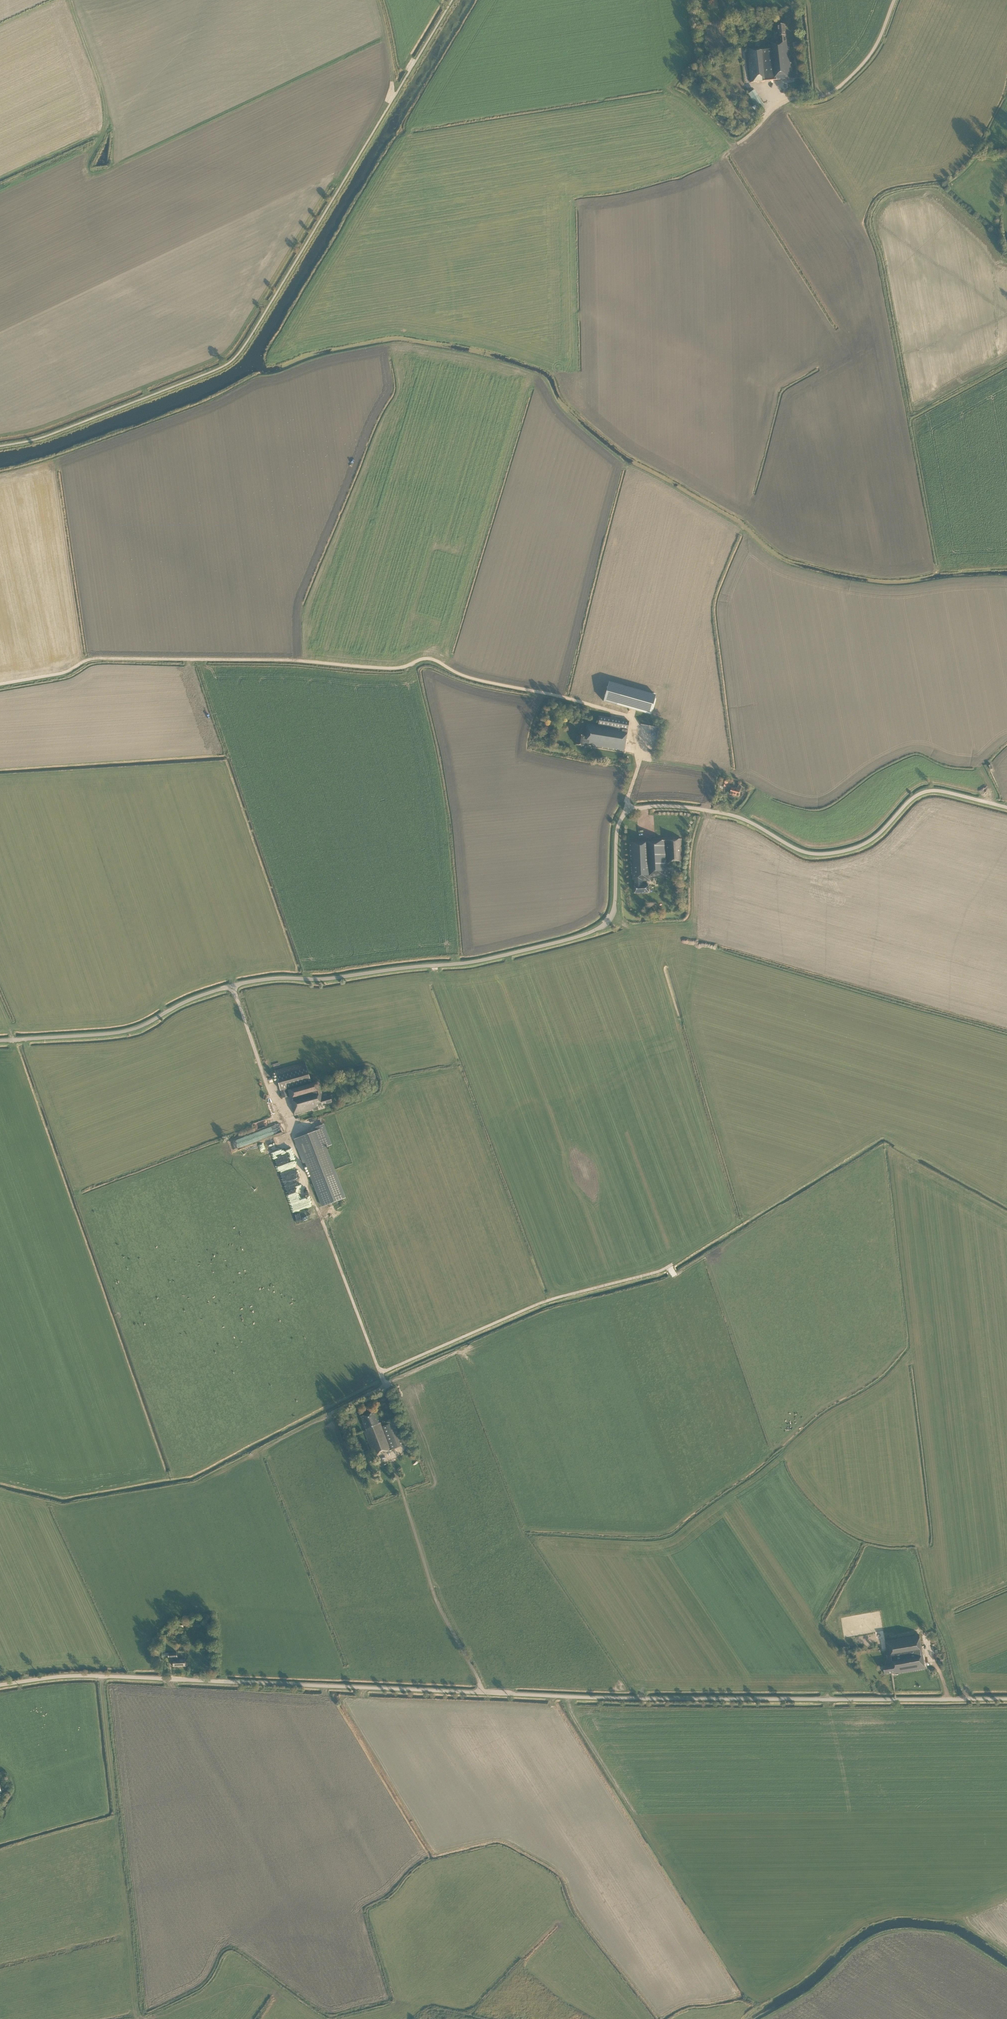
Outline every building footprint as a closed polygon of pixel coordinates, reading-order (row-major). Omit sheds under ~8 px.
[(751,83),(793,79),(789,45),(787,45),(785,25),(778,26),(780,40),(767,41),(767,46),(747,48),(751,83)] [(750,93),(756,106),(754,107),(756,111),(765,106),(757,89),(750,93)] [(616,705),(650,715),(656,695),(622,685),(616,705)] [(598,726),(628,730),(629,722),(600,717),(598,726)] [(628,730),(598,726),(587,724),(585,736),(577,735),(575,745),(583,746),(584,743),(587,744),(587,745),(624,752),(628,730)] [(741,788),(735,787),(735,788),(732,787),(730,794),(739,796),(741,788)] [(683,864),(682,839),(630,843),(632,874),(633,874),(633,879),(635,879),(635,886),(635,894),(649,892),(649,885),(647,885),(647,881),(654,881),(653,877),(667,876),(667,864),(683,864)] [(280,1090),(311,1082),(305,1062),(275,1070),(280,1090)] [(324,1099),(319,1081),(288,1090),(295,1116),(319,1109),(318,1107),(332,1103),(331,1097),(324,1099)] [(323,1124),(315,1127),(316,1130),(296,1138),(313,1181),(335,1172),(325,1147),(331,1145),(323,1124)] [(260,1140),(258,1132),(242,1136),(244,1144),(260,1140)] [(378,1424),(374,1412),(361,1417),(366,1430),(364,1431),(374,1457),(392,1450),(382,1427),(381,1423),(378,1424)] [(394,1422),(382,1427),(392,1450),(403,1445),(394,1422)] [(919,1635),(891,1640),(885,1641),(889,1665),(883,1666),(884,1674),(894,1672),(894,1674),(925,1669),(919,1635)] [(177,1660),(176,1652),(157,1653),(157,1657),(168,1657),(168,1658),(173,1658),(173,1660),(172,1660),(173,1666),(185,1666),(185,1659),(177,1660)]
